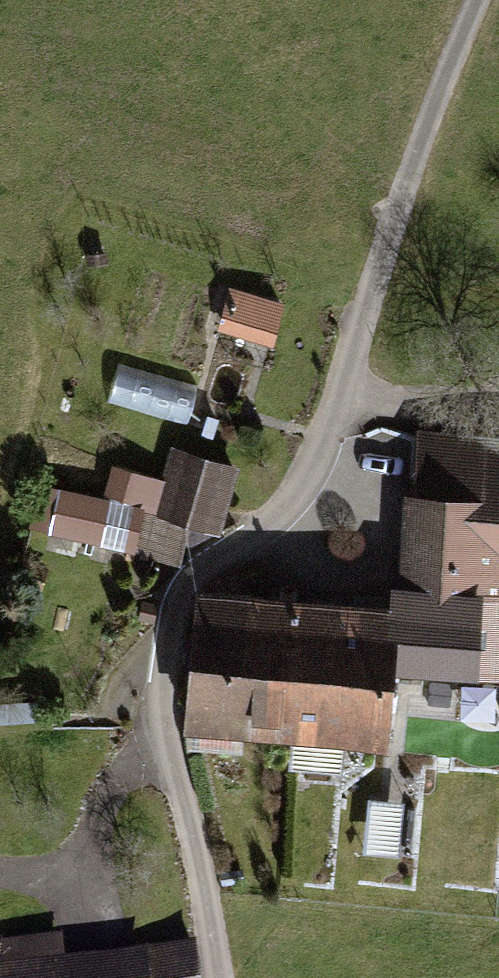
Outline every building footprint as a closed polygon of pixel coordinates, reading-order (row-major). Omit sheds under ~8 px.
[(285,299),(231,284),(219,327),(273,342),(285,299)] [(197,386),(119,363),(108,404),(185,426),(197,386)] [(391,589),(399,590),(395,658),(498,664),(498,426),(419,421),(415,485),(405,485),(400,572),(392,572),(391,589)] [(50,531),(180,561),(192,520),(222,529),(241,462),(171,442),(162,473),(113,460),(104,493),(60,483),(60,485),(39,480),(29,524),(50,529),(50,531)] [(185,720),(282,726),(291,583),(194,577),(185,720)] [(391,589),(291,583),(282,726),(390,733),(395,658),(399,590),(391,589)] [(195,938),(65,953),(62,930),(0,937),(0,977),(200,977),(195,938)]
